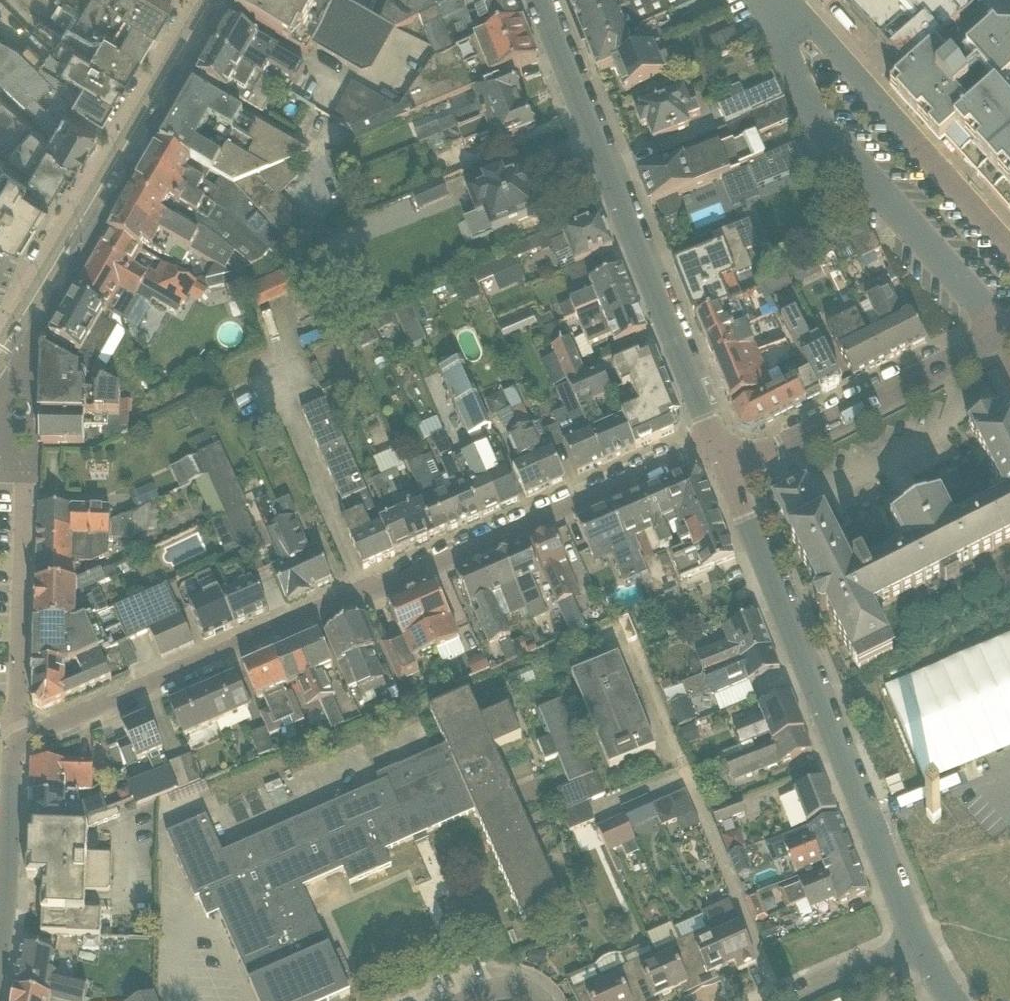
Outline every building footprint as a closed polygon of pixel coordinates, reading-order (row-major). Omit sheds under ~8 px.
[(77,1),(84,6),(81,11),(82,12),(143,46),(157,23),(120,0),(77,0),(77,1)] [(157,23),(171,0),(120,0),(157,23)] [(236,13),(279,37),(307,53),(312,45),(362,74),(373,71),(397,29),(382,22),(381,23),(330,0),(294,0),(293,1),(291,0),(280,0),(278,3),(272,0),(243,0),(236,13)] [(382,22),(397,29),(420,19),(438,11),(464,0),(393,0),(382,22)] [(420,19),(424,29),(436,59),(434,60),(433,61),(476,43),(523,24),(521,20),(519,21),(514,11),(512,7),(510,0),(464,0),(438,11),(420,19)] [(580,26),(636,0),(570,0),(580,26)] [(591,52),(631,34),(632,31),(666,15),(701,0),(636,0),(580,26),(591,52)] [(878,40),(892,56),(893,56),(906,71),(906,70),(909,73),(891,89),(924,126),(940,144),(946,140),(1009,212),(1009,35),(998,34),(968,0),(843,0),(878,40)] [(129,71),(62,32),(39,18),(40,18),(22,2),(13,12),(33,32),(36,27),(53,40),(56,42),(56,43),(63,48),(64,47),(69,50),(63,60),(116,92),(129,71)] [(129,71),(143,46),(82,12),(73,27),(68,23),(62,32),(129,71)] [(670,25),(666,15),(632,31),(631,34),(591,52),(599,73),(615,66),(614,65),(660,44),(664,42),(659,30),(670,25)] [(280,51),(231,23),(222,38),(295,81),(298,83),(306,70),(278,54),(280,51)] [(537,61),(537,59),(533,61),(528,48),(526,49),(521,34),(525,33),(522,26),(523,25),(523,24),(476,43),(433,61),(409,94),(400,107),(398,108),(388,112),(377,117),(366,122),(352,128),(356,141),(394,126),(392,121),(537,61)] [(714,59),(716,58),(725,54),(743,46),(735,28),(706,41),(714,59)] [(67,105),(70,100),(41,69),(22,50),(16,46),(0,38),(0,80),(52,131),(49,136),(80,155),(98,124),(67,105)] [(295,81),(222,38),(214,52),(280,89),(288,94),(295,81)] [(672,71),(660,44),(614,65),(615,66),(616,69),(615,70),(625,93),(672,71)] [(70,100),(74,94),(104,112),(116,92),(63,60),(56,56),(52,51),(41,69),(70,100)] [(200,78),(265,115),(280,89),(214,52),(200,78)] [(512,81),(476,95),(481,106),(440,124),(445,137),(522,105),(517,94),(519,93),(519,92),(520,91),(521,90),(521,89),(521,88),(521,87),(521,86),(520,84),(520,83),(519,82),(517,81),(516,80),(513,80),(512,81)] [(291,163),(296,162),(307,157),(307,153),(215,100),(218,95),(197,83),(169,131),(214,156),(206,170),(235,186),(291,163)] [(353,83),(348,91),(388,112),(398,108),(353,83)] [(648,126),(654,141),(690,128),(687,122),(701,117),(692,95),(685,97),(683,93),(674,96),(670,86),(644,96),(648,107),(642,109),(643,113),(638,115),(643,128),(648,126)] [(377,117),(388,112),(348,91),(344,99),(377,117)] [(718,107),(725,124),(766,107),(761,94),(748,99),(746,95),(718,107)] [(32,123),(0,95),(0,141),(10,149),(6,154),(29,169),(29,170),(36,174),(32,182),(50,193),(57,181),(62,184),(80,155),(49,136),(32,123)] [(366,122),(377,117),(344,99),(340,107),(366,122)] [(757,135),(794,119),(785,99),(767,107),(766,107),(725,124),(733,143),(723,147),(723,146),(644,177),(641,178),(641,180),(644,178),(654,203),(677,195),(678,196),(722,178),(721,176),(747,165),(767,157),(766,157),(757,135)] [(493,134),(497,145),(533,130),(534,130),(535,129),(536,128),(536,127),(536,126),(537,124),(536,123),(536,121),(536,120),(535,119),(534,118),(533,118),(532,117),(530,117),(528,117),(527,117),(522,105),(445,137),(449,147),(464,141),(466,145),(493,134)] [(352,128),(366,122),(340,107),(334,119),(352,128)] [(443,135),(438,123),(415,133),(420,145),(443,135)] [(162,144),(206,170),(214,156),(169,131),(162,144)] [(747,165),(756,188),(799,171),(798,169),(813,162),(803,140),(766,157),(767,157),(747,165)] [(235,186),(206,170),(162,144),(148,168),(228,214),(278,255),(295,247),(294,246),(235,186)] [(6,154),(0,164),(0,229),(23,238),(24,237),(23,237),(34,219),(29,216),(34,208),(39,211),(50,193),(32,182),(36,174),(29,170),(29,169),(6,154)] [(281,197),(299,180),(291,163),(235,186),(294,246),(318,235),(281,197)] [(165,209),(166,206),(203,227),(216,234),(237,251),(253,263),(263,259),(271,250),(277,255),(278,255),(228,214),(148,168),(134,192),(165,209)] [(509,183),(506,176),(468,192),(479,218),(486,215),(493,233),(518,223),(518,224),(531,219),(531,217),(535,216),(528,198),(533,196),(527,179),(521,181),(520,178),(509,183)] [(449,197),(441,180),(413,193),(420,210),(449,197)] [(123,212),(192,250),(227,270),(237,251),(216,234),(203,227),(199,234),(162,214),(165,209),(134,192),(123,212)] [(651,204),(659,223),(677,216),(682,206),(678,196),(677,195),(654,203),(651,204)] [(192,250),(123,212),(111,233),(141,250),(144,244),(183,266),(192,250)] [(592,259),(613,250),(601,222),(551,242),(556,257),(570,251),(576,265),(592,259)] [(864,222),(845,231),(852,244),(853,244),(871,235),(864,222)] [(734,277),(738,276),(754,270),(748,251),(759,247),(749,223),(713,237),(718,250),(676,267),(694,310),(701,307),(704,315),(736,299),(737,301),(743,299),(734,277)] [(6,281),(23,238),(0,229),(0,279),(6,281)] [(198,285),(196,284),(163,264),(157,275),(138,264),(144,252),(141,250),(111,233),(76,294),(106,311),(128,323),(142,299),(151,304),(153,300),(178,314),(181,309),(183,310),(190,297),(198,285)] [(882,249),(874,233),(871,235),(853,244),(859,256),(861,260),(882,249)] [(685,245),(698,240),(694,237),(692,234),(682,238),(685,245)] [(541,249),(537,238),(509,249),(513,256),(514,260),(515,260),(541,249)] [(853,244),(852,244),(834,253),(840,266),(859,256),(853,244)] [(518,268),(515,260),(514,260),(513,256),(490,266),(495,278),(518,268)] [(575,282),(598,272),(592,259),(576,265),(569,268),(575,282)] [(207,280),(207,281),(223,277),(231,275),(231,274),(227,271),(216,265),(207,280)] [(259,308),(306,287),(296,265),(249,286),(259,308)] [(804,282),(798,270),(791,273),(797,286),(804,282)] [(560,307),(566,320),(576,315),(630,294),(622,273),(590,285),(594,293),(560,307)] [(235,274),(231,275),(223,277),(229,298),(241,294),(235,274)] [(786,276),(779,279),(783,287),(790,283),(786,276)] [(908,351),(926,342),(911,313),(904,316),(884,276),(873,282),(908,351)] [(779,279),(772,283),(776,291),(783,287),(779,279)] [(196,284),(198,285),(210,292),(209,290),(207,281),(196,284)] [(873,282),(866,285),(861,288),(869,304),(861,308),(873,332),(888,361),(908,351),(873,282)] [(769,294),(776,291),(772,283),(765,286),(769,294)] [(460,296),(455,285),(445,289),(450,300),(460,296)] [(480,295),(476,286),(460,293),(465,302),(480,295)] [(87,376),(98,383),(108,367),(98,362),(117,328),(102,319),(106,311),(76,294),(51,337),(81,354),(73,368),(87,376)] [(639,314),(630,294),(576,315),(579,323),(585,336),(639,314)] [(821,395),(842,384),(803,307),(798,297),(776,306),(782,318),(810,373),(821,395)] [(697,318),(713,358),(753,341),(737,301),(736,299),(704,315),(697,318)] [(422,328),(413,307),(396,314),(405,335),(422,328)] [(536,320),(532,310),(520,315),(524,325),(536,320)] [(545,329),(557,324),(553,313),(541,318),(545,329)] [(395,325),(390,314),(376,320),(380,331),(395,325)] [(616,348),(647,336),(639,314),(585,336),(590,349),(613,340),(616,348)] [(888,361),(873,332),(867,335),(857,314),(829,328),(854,378),(888,361)] [(357,351),(372,344),(367,332),(352,338),(357,351)] [(586,377),(580,361),(570,340),(553,347),(568,385),(586,377)] [(713,358),(729,397),(731,403),(772,387),(753,341),(713,358)] [(44,354),(43,416),(130,419),(130,414),(133,414),(133,401),(121,401),(121,393),(104,382),(96,396),(86,395),(87,376),(73,368),(46,352),(45,353),(44,354)] [(680,417),(670,392),(665,394),(660,383),(666,381),(656,356),(642,362),(640,358),(615,369),(624,390),(613,394),(623,417),(636,449),(674,432),(671,425),(673,420),(680,417)] [(463,361),(441,371),(460,415),(460,416),(470,438),(492,428),(463,361)] [(319,384),(326,381),(318,362),(311,365),(319,384)] [(219,373),(217,366),(210,368),(213,376),(219,373)] [(602,370),(586,377),(568,385),(569,385),(576,401),(591,395),(594,402),(613,394),(602,370)] [(784,386),(734,411),(741,428),(750,431),(795,408),(821,395),(810,373),(784,386)] [(327,400),(344,393),(338,381),(322,388),(327,400)] [(569,385),(566,386),(558,390),(566,409),(553,415),(557,425),(544,431),(552,450),(565,445),(578,475),(603,464),(589,431),(590,431),(576,401),(569,385)] [(343,522),(364,569),(395,556),(381,525),(382,524),(327,401),(303,411),(344,502),(343,502),(350,519),(343,522)] [(523,406),(512,411),(518,426),(529,421),(523,406)] [(512,411),(511,409),(499,414),(506,431),(518,426),(512,411)] [(942,498),(891,524),(906,554),(868,574),(864,566),(855,571),(859,579),(855,580),(806,483),(775,498),(794,535),(791,537),(822,597),(818,599),(817,602),(821,611),(824,612),(828,610),(854,662),(855,662),(860,672),(893,656),(872,613),(925,586),(930,595),(976,571),(971,562),(1009,543),(1009,422),(1004,411),(994,416),(994,415),(970,427),(1009,503),(957,529),(942,498)] [(85,428),(89,428),(105,429),(105,442),(120,436),(120,429),(130,429),(130,419),(43,416),(42,444),(85,446),(85,428)] [(438,416),(419,425),(426,439),(444,430),(438,416)] [(589,431),(603,464),(636,449),(623,417),(590,431),(589,431)] [(520,431),(546,489),(565,480),(552,450),(544,431),(540,423),(520,431)] [(514,467),(527,497),(546,489),(520,431),(509,437),(521,464),(514,467)] [(468,488),(455,459),(445,433),(432,438),(443,464),(442,464),(447,475),(441,477),(442,479),(441,480),(462,526),(481,518),(468,488)] [(495,444),(488,447),(483,437),(471,442),(475,452),(501,509),(520,501),(495,444)] [(265,451),(260,439),(248,444),(253,456),(265,451)] [(209,477),(227,517),(246,558),(264,550),(245,508),(247,506),(220,445),(199,455),(200,457),(209,477)] [(468,488),(481,518),(501,509),(475,452),(463,457),(476,484),(468,488)] [(408,466),(425,505),(422,506),(436,538),(462,526),(441,480),(442,479),(441,477),(432,456),(408,466)] [(197,482),(209,477),(200,457),(181,465),(189,484),(197,482)] [(189,484),(181,465),(171,469),(180,489),(189,484)] [(682,521),(715,508),(702,476),(703,476),(693,471),(693,472),(660,486),(674,518),(680,515),(682,521)] [(415,547),(436,538),(422,506),(417,508),(411,495),(408,496),(397,472),(384,477),(415,547)] [(227,517),(209,477),(197,482),(215,521),(227,517)] [(381,525),(395,556),(415,547),(384,477),(372,483),(371,483),(381,506),(379,507),(386,522),(382,524),(381,525)] [(131,494),(137,510),(160,500),(154,485),(131,494)] [(663,523),(674,518),(660,486),(642,494),(656,526),(651,528),(661,549),(672,545),(663,523)] [(656,526),(642,494),(611,508),(640,575),(648,572),(640,554),(642,554),(634,535),(651,528),(656,526)] [(311,592),(333,582),(319,550),(310,554),(295,518),(298,517),(290,498),(274,505),(277,513),(281,524),(303,573),(311,592)] [(37,586),(70,587),(77,584),(77,566),(94,564),(111,557),(111,539),(134,540),(134,537),(151,530),(151,506),(145,508),(134,515),(114,522),(110,522),(110,523),(72,522),(72,528),(40,526),(40,527),(39,527),(37,586)] [(111,510),(40,507),(40,526),(72,528),(72,522),(110,523),(110,522),(111,510)] [(592,554),(609,546),(625,582),(640,576),(639,575),(640,575),(611,508),(578,522),(592,554)] [(682,521),(686,531),(677,535),(683,551),(693,547),(695,552),(727,539),(715,508),(682,521)] [(277,513),(262,519),(281,561),(271,565),(273,570),(274,569),(288,602),(311,592),(303,573),(281,524),(277,513)] [(531,542),(571,636),(586,630),(573,598),(580,595),(554,533),(531,542)] [(681,579),(735,557),(727,539),(695,552),(693,547),(683,551),(671,556),(681,579)] [(503,555),(526,608),(532,621),(548,614),(533,579),(540,576),(527,545),(503,555)] [(511,615),(520,611),(526,608),(503,555),(481,564),(494,596),(501,593),(511,615)] [(489,647),(497,644),(511,638),(493,597),(494,596),(481,564),(457,575),(471,606),(472,606),(489,647)] [(234,626),(269,611),(255,581),(247,584),(239,566),(220,574),(228,593),(221,596),(234,626)] [(97,587),(106,583),(120,577),(116,567),(77,584),(70,587),(37,586),(36,626),(76,627),(85,623),(97,618),(91,603),(101,598),(97,587)] [(191,604),(206,639),(234,626),(221,596),(211,572),(182,585),(181,588),(191,604)] [(723,588),(718,577),(710,581),(714,592),(723,588)] [(437,651),(438,651),(443,663),(465,653),(451,621),(435,584),(412,594),(437,651)] [(150,631),(182,616),(168,585),(137,599),(115,609),(129,642),(130,642),(151,632),(150,631)] [(383,646),(400,683),(420,676),(414,661),(437,651),(412,594),(388,605),(403,637),(383,646)] [(660,609),(667,629),(683,623),(676,603),(660,609)] [(365,615),(345,624),(375,694),(388,689),(386,686),(371,650),(379,647),(365,615)] [(696,654),(699,660),(705,676),(706,675),(772,649),(758,615),(722,630),(727,642),(696,654)] [(151,632),(162,658),(194,644),(182,616),(150,631),(151,632)] [(696,629),(705,625),(702,616),(692,619),(696,629)] [(36,645),(35,666),(70,667),(76,664),(100,654),(85,623),(76,627),(36,626),(36,638),(35,638),(35,645),(36,645)] [(345,624),(324,633),(349,690),(357,686),(363,699),(375,694),(345,624)] [(333,666),(320,635),(297,645),(325,710),(333,728),(345,724),(333,697),(335,696),(324,671),(333,666)] [(925,782),(1009,748),(1009,639),(887,688),(925,782)] [(130,642),(129,642),(119,646),(128,667),(139,662),(130,642)] [(527,648),(519,651),(521,657),(538,650),(536,644),(527,648)] [(296,682),(311,716),(325,710),(297,645),(274,655),(287,686),(296,682)] [(682,686),(689,700),(747,676),(750,683),(781,670),(772,649),(706,675),(706,676),(684,685),(682,686)] [(56,691),(34,690),(34,706),(42,711),(112,681),(100,654),(76,664),(82,677),(66,684),(66,683),(56,683),(56,691)] [(283,687),(287,686),(274,655),(244,668),(258,700),(264,697),(270,710),(261,714),(270,735),(280,731),(277,725),(295,717),(283,687)] [(469,663),(472,668),(475,675),(487,671),(480,658),(469,663)] [(656,750),(619,658),(575,676),(611,768),(656,750)] [(35,666),(34,690),(56,691),(56,683),(66,683),(66,684),(82,677),(76,664),(70,667),(35,666)] [(249,709),(236,678),(204,692),(217,723),(249,709)] [(204,692),(172,706),(185,737),(217,723),(204,692)] [(351,995),(330,948),(303,888),(345,869),(351,884),(392,866),(387,851),(475,812),(524,922),(562,905),(494,751),(522,739),(509,710),(482,722),(470,695),(431,712),(447,748),(389,773),(385,762),(374,767),(379,777),(382,785),(224,854),(208,818),(169,835),(196,900),(199,899),(208,918),(220,912),(259,1000),(337,1000),(351,995)] [(726,761),(804,731),(791,697),(759,710),(763,719),(735,730),(742,746),(723,754),(726,761)] [(697,721),(688,698),(671,705),(680,728),(697,721)] [(559,757),(569,782),(570,785),(594,775),(565,701),(540,710),(551,739),(540,744),(547,762),(559,757)] [(134,722),(123,727),(138,762),(164,751),(148,716),(145,718),(144,715),(133,720),(134,722)] [(687,746),(701,740),(695,725),(680,731),(687,746)] [(274,752),(266,729),(252,734),(260,757),(274,752)] [(777,767),(813,752),(804,731),(726,761),(733,778),(775,761),(777,767)] [(182,759),(169,764),(170,768),(178,790),(192,785),(182,759)] [(94,764),(63,763),(32,762),(31,795),(50,796),(50,792),(66,793),(66,788),(93,789),(94,764)] [(142,809),(179,794),(171,774),(134,789),(142,809)] [(587,803),(606,795),(597,774),(594,775),(570,785),(558,790),(567,812),(587,803)] [(804,823),(808,822),(809,824),(837,813),(824,782),(796,793),(801,808),(798,810),(797,812),(800,821),(804,823)] [(133,799),(128,788),(117,792),(122,803),(133,799)] [(683,834),(701,826),(695,813),(686,791),(653,806),(662,827),(677,820),(683,834)] [(79,793),(66,793),(50,792),(50,796),(31,795),(30,828),(68,829),(85,826),(84,821),(108,811),(102,796),(79,805),(79,793)] [(717,824),(746,813),(741,801),(713,811),(717,824)] [(595,822),(588,805),(564,814),(571,832),(595,822)] [(44,879),(44,888),(42,935),(101,937),(102,908),(98,904),(86,903),(87,890),(108,891),(111,888),(112,854),(88,853),(89,829),(121,816),(118,807),(108,811),(84,821),(85,826),(68,829),(30,828),(28,879),(44,879)] [(626,817),(599,830),(609,853),(637,842),(626,817)] [(854,856),(847,837),(839,818),(809,830),(812,836),(786,846),(791,859),(797,873),(822,863),(824,868),(854,856)] [(732,853),(747,847),(741,833),(726,839),(732,853)] [(752,872),(744,850),(730,855),(738,877),(752,872)] [(826,873),(782,890),(787,904),(861,874),(854,856),(824,868),(826,873)] [(787,904),(789,909),(797,906),(802,918),(812,913),(811,909),(837,899),(839,905),(869,893),(861,874),(787,904)] [(651,875),(646,877),(649,884),(654,881),(651,875)] [(746,897),(754,917),(767,912),(758,892),(746,897)] [(730,901),(712,909),(703,913),(707,921),(710,929),(709,929),(726,968),(736,964),(739,971),(757,963),(738,921),(739,920),(730,901)] [(707,930),(683,941),(681,941),(702,988),(719,980),(716,973),(726,968),(709,929),(710,929),(707,921),(704,922),(707,930)] [(685,995),(702,988),(681,941),(683,941),(680,933),(677,934),(672,924),(646,935),(650,943),(672,992),(681,988),(685,995)] [(778,936),(773,924),(762,929),(767,940),(778,936)] [(643,1000),(664,1000),(662,997),(672,992),(650,943),(623,955),(643,1000)] [(24,948),(17,993),(17,994),(63,1000),(97,1000),(98,994),(87,993),(89,982),(56,977),(57,971),(53,971),(56,953),(24,948)] [(545,966),(548,953),(531,950),(528,963),(545,966)] [(623,955),(622,955),(620,955),(617,955),(614,955),(612,956),(609,956),(607,957),(604,959),(602,961),(599,963),(598,965),(596,966),(596,967),(611,1000),(643,1000),(623,955)] [(569,982),(568,983),(573,994),(574,994),(577,1000),(611,1000),(596,967),(595,966),(567,978),(569,982)] [(152,993),(136,1000),(157,1000),(152,993)]
